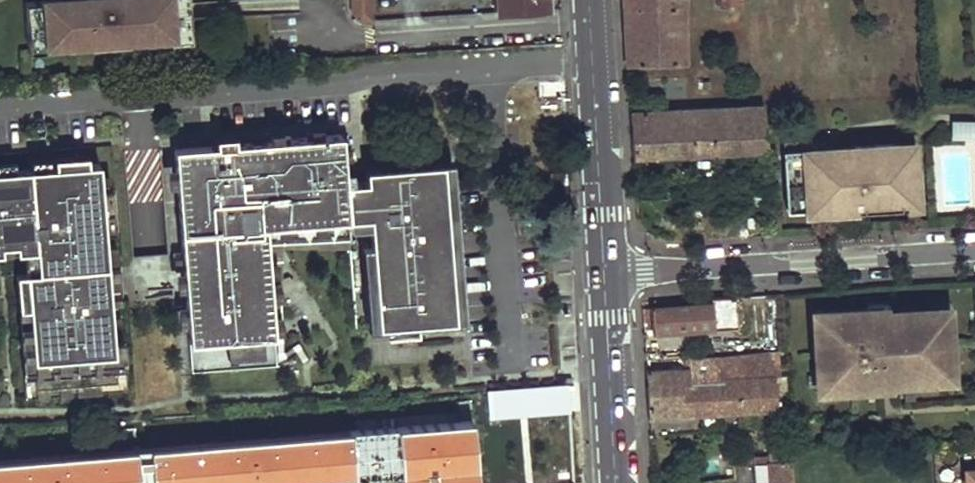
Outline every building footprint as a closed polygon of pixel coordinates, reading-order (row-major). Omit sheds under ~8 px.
[(25,2),(28,52),(71,49),(111,46),(151,43),(191,40),(188,0),(146,0),(111,2),(111,0),(102,0),(102,3),(62,6),(62,0),(49,0),(25,2)] [(361,21),(374,20),(373,0),(351,2),(352,13),(361,21)] [(551,7),(551,0),(496,0),(497,11),(551,7)] [(627,69),(686,66),(682,0),(623,0),(627,69)] [(765,108),(744,109),(745,154),(768,153),(767,151),(765,108)] [(744,109),(630,114),(632,143),(633,159),(745,154),(744,109)] [(953,123),(953,136),(974,136),(974,123),(953,123)] [(197,146),(172,149),(179,233),(178,233),(189,371),(274,364),(270,320),(279,320),(279,306),(278,297),(268,298),(264,244),(347,239),(346,228),(345,219),(366,217),(367,226),(369,245),(376,325),(452,319),(447,209),(430,210),(429,195),(446,195),(444,161),(367,167),(368,180),(347,181),(340,182),(339,170),(336,133),(229,142),(228,135),(210,137),(211,145),(211,153),(198,155),(197,146)] [(211,145),(197,146),(198,155),(211,153),(211,145)] [(901,146),(784,152),(787,213),(809,211),(809,215),(900,210),(900,206),(919,205),(917,176),(903,176),(901,146)] [(171,149),(178,233),(179,233),(172,149),(171,149)] [(60,155),(30,157),(31,167),(31,177),(55,176),(54,166),(61,165),(60,155)] [(0,160),(0,170),(15,169),(14,159),(0,160)] [(462,318),(454,160),(444,161),(446,195),(429,195),(430,210),(447,209),(452,319),(462,318)] [(99,162),(61,165),(54,166),(55,176),(31,177),(31,167),(15,169),(0,170),(0,251),(16,250),(27,249),(33,249),(35,270),(29,270),(26,271),(29,306),(29,314),(35,386),(117,379),(111,317),(110,300),(106,243),(105,231),(101,188),(99,162)] [(116,230),(112,187),(101,188),(105,231),(116,230)] [(277,252),(348,248),(347,239),(264,244),(268,298),(278,297),(279,306),(280,305),(277,252)] [(121,299),(117,242),(106,243),(110,300),(121,299)] [(369,245),(359,246),(366,326),(376,325),(369,245)] [(26,271),(16,272),(18,307),(29,306),(26,271)] [(654,334),(742,327),(739,299),(715,300),(715,305),(653,309),(654,334)] [(878,314),(878,309),(823,312),(824,323),(814,324),(818,389),(854,386),(855,390),(880,389),(879,385),(892,384),(935,382),(934,367),(951,366),(948,325),(932,326),(931,311),(888,313),(878,314)] [(948,325),(948,310),(931,311),(932,326),(948,325)] [(824,323),(823,312),(813,313),(814,324),(824,323)] [(29,314),(19,314),(26,397),(128,389),(123,316),(111,317),(117,379),(35,386),(29,314)] [(679,385),(716,383),(714,359),(677,361),(677,369),(679,385)] [(951,381),(951,366),(934,367),(935,382),(951,381)] [(647,421),(779,415),(775,380),(716,383),(679,385),(677,369),(645,372),(647,421)] [(582,433),(577,433),(575,390),(488,395),(489,428),(477,429),(479,469),(511,468),(512,482),(584,482),(582,433)] [(0,449),(0,482),(475,482),(469,411),(294,426),(0,449)] [(790,460),(768,463),(769,482),(792,482),(790,460)]
